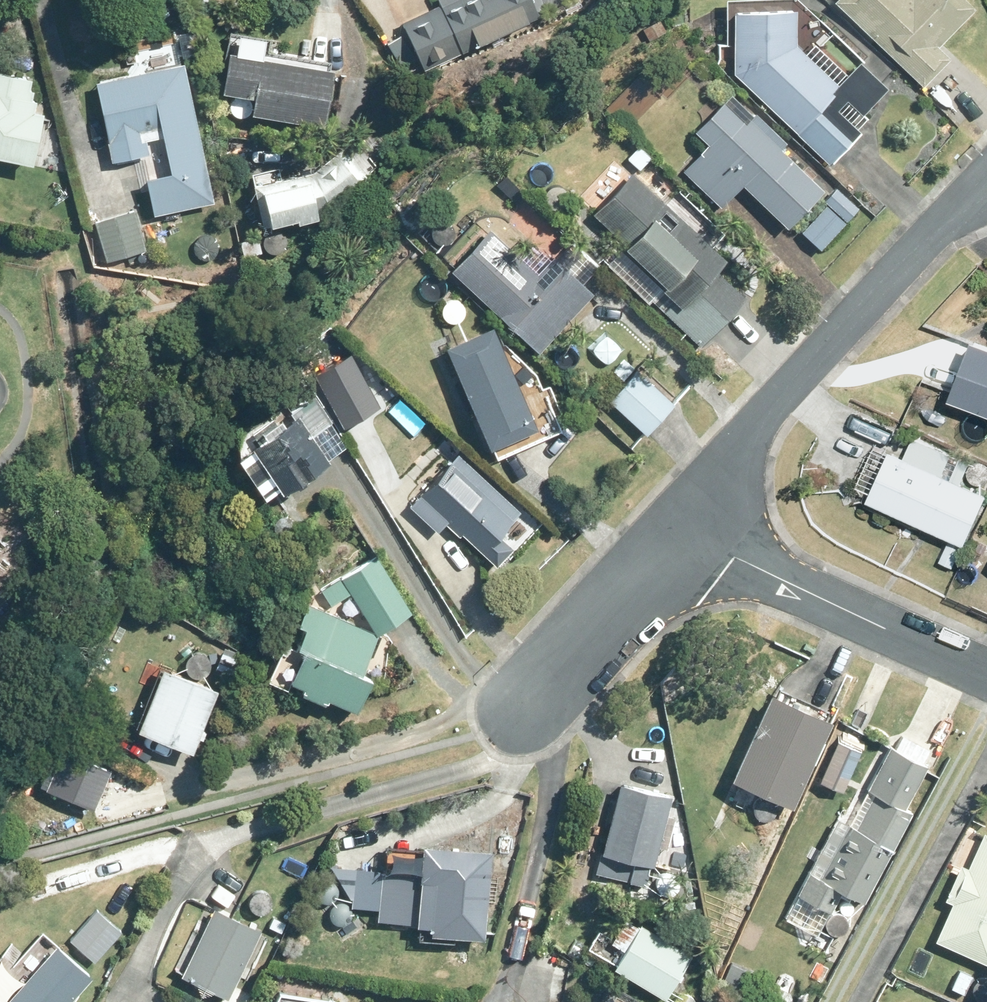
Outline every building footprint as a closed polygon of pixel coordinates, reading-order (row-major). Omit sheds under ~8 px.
[(201,11),(202,0),(189,0),(188,10),(201,11)] [(440,4),(400,23),(423,71),(546,13),(540,0),(438,0),(440,4)] [(829,164),(859,132),(856,128),(866,118),(861,114),(887,88),(859,61),(847,75),(815,44),(820,39),(820,20),(799,0),(724,0),(724,45),(733,45),(733,73),(829,164)] [(833,1),(923,87),(949,59),(937,47),(974,8),(965,0),(834,0),(833,1)] [(220,92),(253,98),(250,112),(288,119),(287,124),(295,125),(296,120),(320,125),(330,71),(328,71),(330,61),(234,43),(233,53),(228,52),(220,92)] [(116,160),(152,152),(150,139),(169,134),(177,172),(150,177),(158,214),(218,201),(189,62),(99,80),(116,160)] [(39,160),(49,109),(41,107),(43,97),(37,95),(39,86),(36,86),(38,75),(0,68),(0,152),(39,160)] [(742,186),(787,228),(823,190),(778,147),(784,141),(754,113),(744,123),(722,102),(694,132),(714,151),(689,177),(720,208),(742,186)] [(317,216),(316,213),(329,209),(369,178),(343,145),(312,170),(251,185),(261,226),(296,217),(297,221),(317,216)] [(640,147),(628,159),(637,169),(650,158),(640,147)] [(533,169),(517,185),(527,196),(544,179),(533,169)] [(626,244),(607,265),(648,303),(651,300),(702,346),(746,298),(715,270),(725,259),(631,174),(594,215),(626,244)] [(99,221),(111,259),(148,248),(137,210),(99,221)] [(488,230),(450,272),(538,352),(592,293),(581,284),(598,264),(571,240),(538,276),(488,230)] [(445,348),(487,450),(534,430),(491,328),(445,348)] [(951,397),(986,410),(986,343),(973,338),(951,397)] [(609,402),(646,435),(674,403),(637,370),(609,402)] [(290,388),(297,399),(309,391),(301,380),(290,388)] [(249,432),(256,444),(250,448),(280,495),(329,464),(326,459),(344,447),(312,397),(288,412),(293,420),(283,426),(276,414),(249,432)] [(961,481),(970,462),(929,443),(920,463),(891,449),(868,500),(950,537),(939,561),(954,568),(986,495),(986,492),(961,481)] [(455,450),(406,504),(436,532),(444,523),(458,536),(460,534),(497,568),(514,549),(505,542),(529,516),(455,450)] [(375,557),(322,590),(331,604),(349,593),(376,636),(411,613),(375,557)] [(293,650),(302,654),(300,658),(280,649),(266,680),(284,689),(288,681),(304,688),(301,693),(325,704),(327,698),(354,711),(370,678),(361,673),(377,637),(306,605),(297,625),(304,628),(293,650)] [(236,619),(240,624),(246,620),(242,615),(236,619)] [(160,669),(136,732),(190,753),(214,690),(160,669)] [(730,781),(739,785),(729,808),(748,816),(757,793),(793,808),(830,719),(767,693),(730,781)] [(835,819),(796,895),(830,913),(841,891),(864,904),(911,812),(905,809),(927,767),(889,747),(866,790),(873,794),(855,829),(835,819)] [(59,750),(43,790),(92,809),(108,768),(59,750)] [(618,785),(594,873),(646,888),(670,799),(618,785)] [(984,833),(967,870),(959,866),(944,899),(951,902),(933,940),(986,965),(986,835),(984,833)] [(376,922),(429,927),(428,934),(483,939),(491,854),(385,844),(383,872),(353,869),(350,908),(378,910),(376,922)] [(213,907),(179,978),(225,1000),(259,929),(213,907)] [(586,948),(614,966),(613,968),(663,1000),(691,957),(639,924),(637,927),(621,917),(609,937),(598,930),(586,948)] [(4,1001),(68,1001),(90,977),(55,946),(4,1001)] [(283,947),(278,962),(293,966),(298,952),(283,947)] [(729,959),(719,982),(742,992),(752,970),(729,959)] [(960,971),(952,990),(963,994),(971,976),(960,971)]
